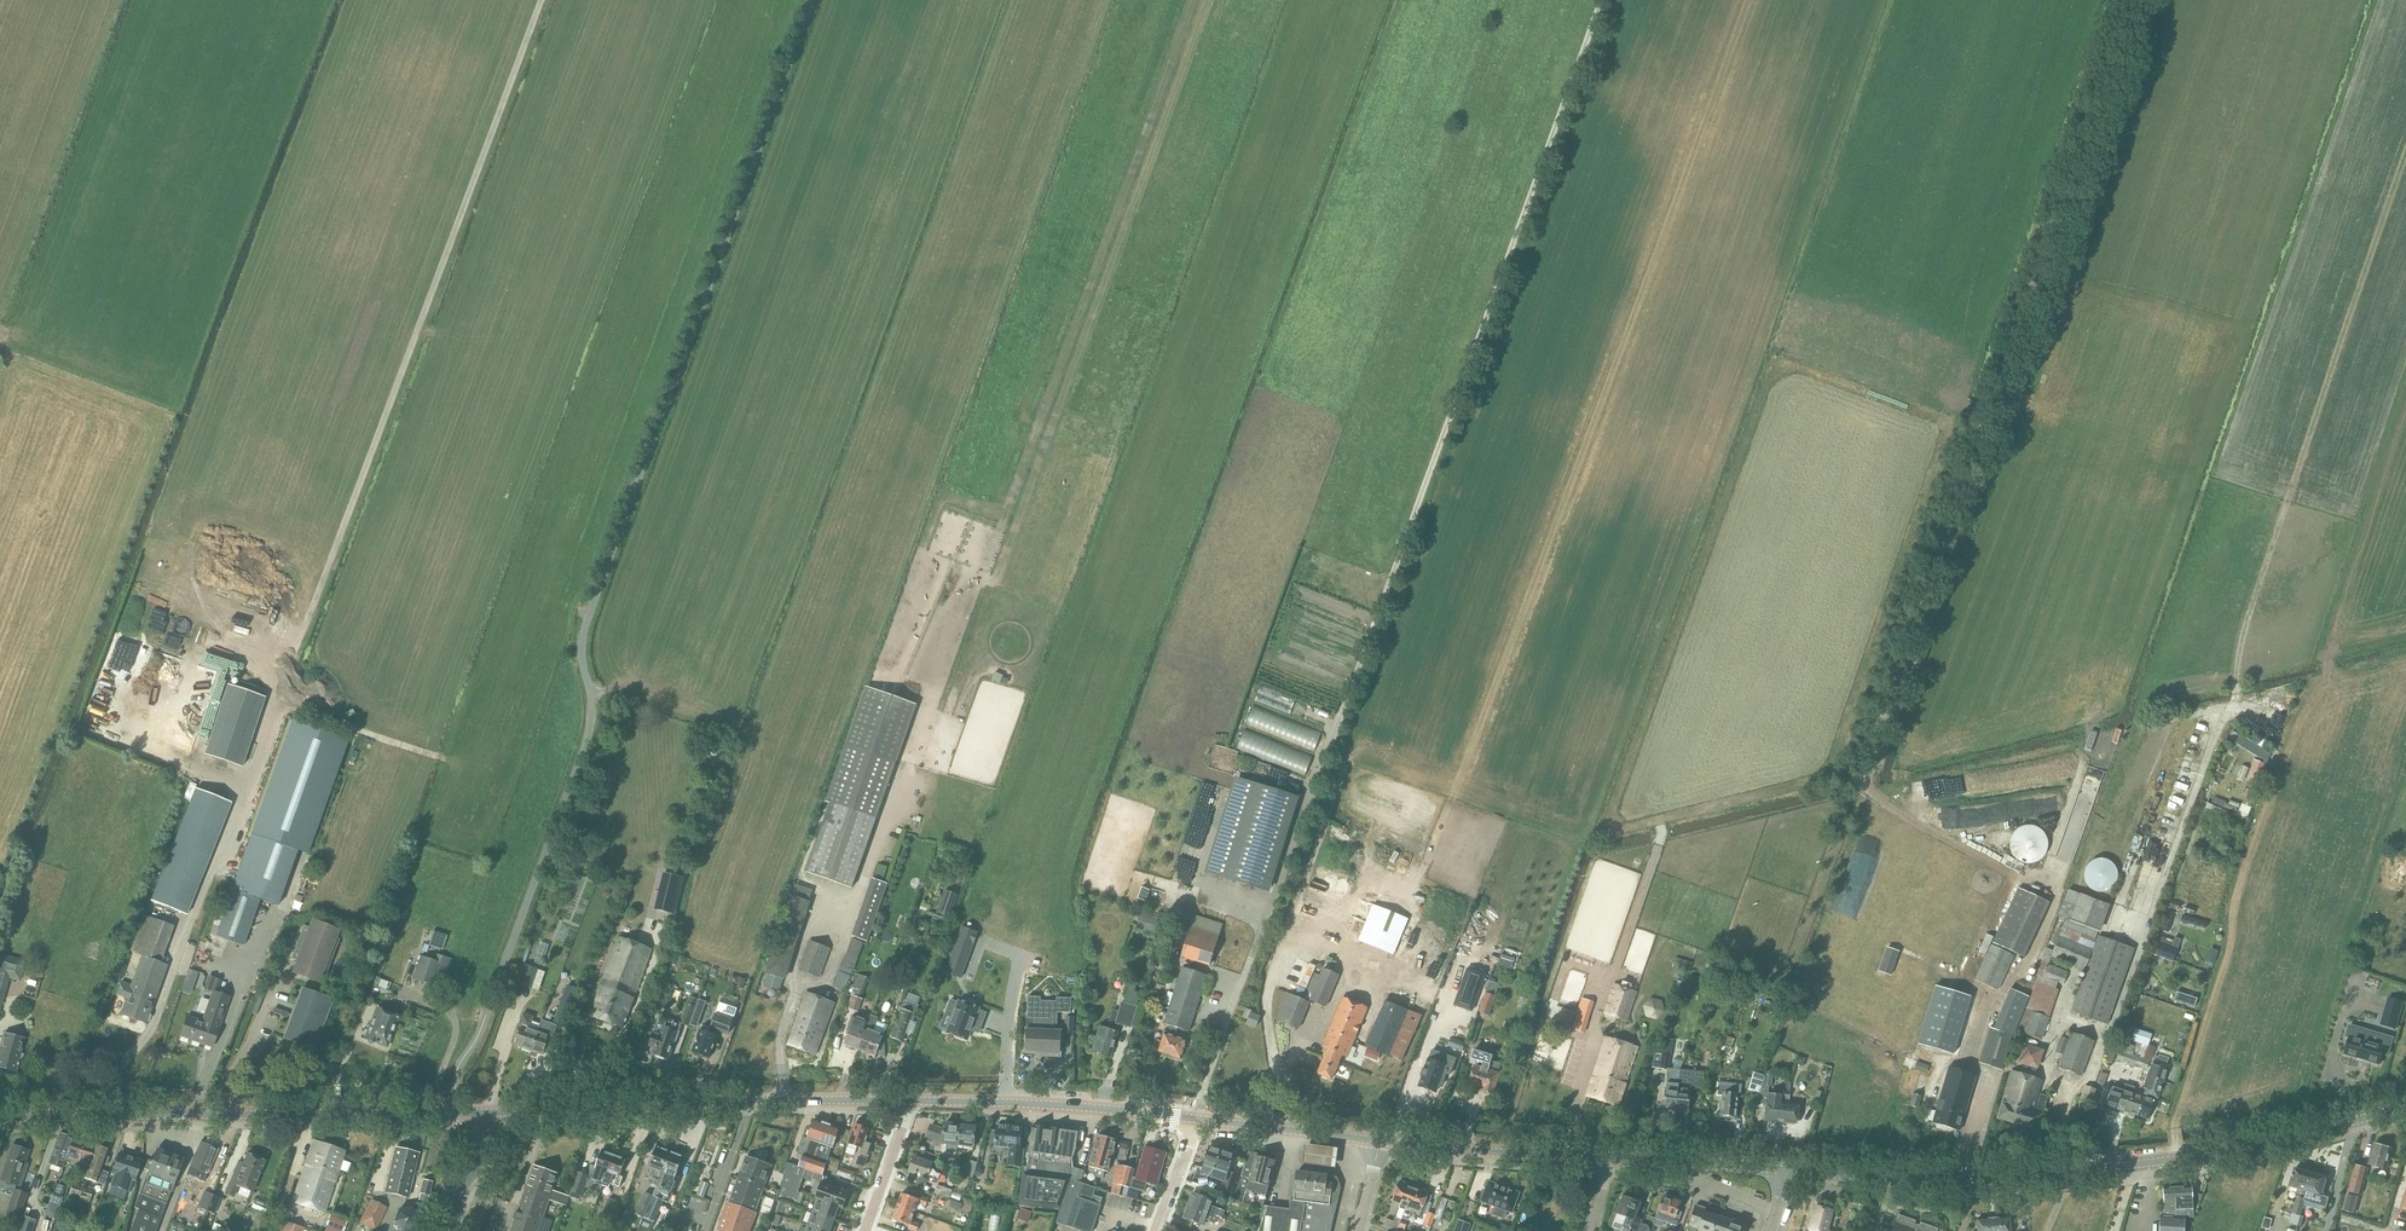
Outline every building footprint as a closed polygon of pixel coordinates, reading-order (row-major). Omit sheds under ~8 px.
[(243,767),(266,697),(228,685),(205,755),(243,767)] [(850,746),(806,872),(852,888),(917,705),(866,687),(846,744),(850,746)] [(213,924),(219,926),(216,936),(244,946),(260,899),(278,906),(298,850),(308,854),(349,740),(292,720),(252,834),(251,834),(226,906),(220,904),(213,924)] [(2234,730),(2230,738),(2236,742),(2258,755),(2265,759),(2264,763),(2255,759),(2246,783),(2257,787),(2267,764),(2267,765),(2270,757),(2272,752),(2263,749),(2234,730)] [(1212,874),(1263,890),(1292,796),(1242,780),(1212,874)] [(195,788),(150,900),(188,915),(232,803),(195,788)] [(2013,835),(2012,838),(2011,841),(2011,844),(2011,847),(2012,850),(2013,853),(2015,856),(2017,858),(2019,860),(2022,862),(2025,863),(2028,863),(2031,863),(2034,863),(2037,862),(2040,860),(2042,858),(2044,856),(2046,853),(2047,850),(2048,847),(2048,844),(2048,841),(2047,838),(2046,835),(2044,832),(2041,830),(2039,828),(2036,827),(2033,826),(2029,826),(2026,826),(2023,827),(2020,828),(2017,830),(2015,832),(2013,835)] [(2116,877),(2116,874),(2115,871),(2113,868),(2112,866),(2107,863),(2103,862),(2101,862),(2098,862),(2096,863),(2093,865),(2091,867),(2088,871),(2087,874),(2087,877),(2087,882),(2088,884),(2091,887),(2093,889),(2096,890),(2100,892),(2104,891),(2106,891),(2109,890),(2111,888),(2114,884),(2116,881),(2116,877)] [(665,873),(656,909),(676,914),(685,878),(665,873)] [(852,936),(853,937),(867,942),(888,884),(872,878),(852,936)] [(763,986),(779,991),(783,979),(786,980),(795,953),(794,953),(800,936),(811,901),(810,901),(813,891),(795,886),(792,895),(791,895),(785,911),(779,930),(774,928),(773,933),(778,934),(766,974),(767,974),(763,986)] [(2018,888),(1992,943),(2023,958),(2050,903),(2018,888)] [(2027,1009),(2026,1009),(2018,1031),(2025,1034),(2042,1040),(2050,1017),(2059,990),(2056,989),(2058,982),(2064,984),(2069,972),(2049,964),(2050,963),(2052,957),(2085,970),(2093,950),(2071,1012),(2108,1025),(2135,949),(2098,935),(2099,932),(2100,933),(2110,905),(2069,889),(2059,916),(2067,919),(2064,926),(2063,925),(2062,930),(2059,936),(2053,950),(2046,948),(2037,975),(2038,976),(2037,979),(2027,1009)] [(951,917),(958,895),(945,890),(937,913),(951,917)] [(2172,901),(2170,908),(2179,910),(2181,903),(2172,901)] [(2196,908),(2186,905),(2184,912),(2194,914),(2196,908)] [(1138,921),(1146,924),(1143,933),(1161,939),(1164,928),(1163,928),(1166,920),(1151,914),(1141,911),(1138,921)] [(1193,918),(1191,925),(1181,957),(1210,966),(1220,934),(1222,928),(1224,924),(1194,914),(1193,918)] [(117,995),(127,998),(121,1014),(146,1024),(167,965),(160,962),(174,926),(145,915),(131,952),(141,956),(131,984),(122,982),(121,982),(117,995)] [(931,925),(947,931),(951,920),(935,915),(931,925)] [(2183,915),(2181,921),(2206,928),(2207,922),(2183,915)] [(2167,918),(2163,931),(2172,933),(2174,925),(2171,924),(2172,919),(2167,918)] [(337,938),(340,930),(312,919),(308,928),(304,926),(291,958),(296,960),(291,973),(320,984),(321,980),(324,981),(340,939),(337,938)] [(962,926),(945,972),(962,978),(977,935),(978,934),(978,932),(962,926)] [(442,950),(447,936),(433,931),(428,945),(442,950)] [(2161,936),(2155,954),(2174,961),(2179,949),(2178,949),(2181,940),(2175,938),(2174,941),(2161,936)] [(652,949),(620,937),(591,1015),(623,1027),(652,949)] [(839,971),(833,987),(844,991),(850,975),(851,976),(853,971),(864,942),(853,938),(842,966),(841,966),(839,971)] [(820,977),(831,948),(810,940),(799,969),(820,977)] [(526,963),(532,944),(529,943),(523,962),(526,963)] [(1975,980),(1998,991),(2015,955),(1992,944),(1975,980)] [(1887,947),(1879,971),(1892,976),(1900,951),(1887,947)] [(2219,952),(2211,949),(2207,960),(2214,963),(2219,952)] [(434,961),(421,957),(413,979),(441,988),(450,959),(437,954),(434,961)] [(9,977),(19,979),(24,962),(0,956),(0,1010),(9,977)] [(524,965),(518,983),(539,990),(546,972),(524,965)] [(1155,1049),(1160,1050),(1159,1051),(1181,1059),(1187,1040),(1176,1037),(1177,1034),(1176,1034),(1178,1028),(1190,1032),(1208,975),(1182,967),(1164,1023),(1170,1025),(1168,1031),(1165,1031),(1162,1041),(1157,1040),(1155,1042),(1153,1046),(1155,1049)] [(1307,991),(1312,993),(1309,1000),(1326,1007),(1339,975),(1323,968),(1320,976),(1314,973),(1307,991)] [(1468,968),(1454,1005),(1473,1012),(1486,975),(1468,968)] [(729,982),(736,984),(736,986),(743,989),(747,979),(732,974),(729,982)] [(859,974),(852,995),(853,995),(849,1009),(858,1012),(863,999),(861,998),(869,978),(859,974)] [(187,1016),(180,1036),(212,1047),(219,1026),(230,996),(218,992),(222,980),(209,975),(204,989),(212,992),(202,1021),(187,1016)] [(1107,1028),(1100,1026),(1093,1051),(1111,1057),(1120,1024),(1131,1027),(1137,1006),(1141,993),(1135,991),(1137,982),(1130,980),(1124,1002),(1122,1001),(1119,1011),(1113,1009),(1107,1028)] [(1614,984),(1605,1011),(1604,1013),(1627,1021),(1636,992),(1614,984)] [(559,1009),(557,1015),(569,1019),(571,1013),(579,989),(568,985),(559,1009)] [(1936,986),(1918,1044),(1953,1055),(1970,997),(1936,986)] [(315,1051),(334,1001),(301,988),(295,1004),(299,1005),(287,1037),(300,1042),(299,1045),(315,1051)] [(1994,1029),(1989,1027),(1979,1063),(2002,1070),(2014,1037),(2029,997),(2010,989),(1994,1029)] [(815,1055),(834,1002),(808,992),(789,1044),(815,1055)] [(1486,992),(1480,1011),(1489,1014),(1495,996),(1486,992)] [(2177,992),(2174,1001),(2195,1008),(2198,998),(2177,992)] [(1310,1002),(1287,993),(1276,1019),(1299,1028),(1310,1002)] [(906,1000),(891,1037),(903,1041),(911,1021),(913,1022),(919,1005),(921,998),(909,994),(907,1000),(906,1000)] [(659,1015),(648,1047),(655,1049),(653,1055),(668,1060),(671,1052),(675,1041),(676,1042),(680,1030),(683,1024),(683,1023),(689,1026),(694,1010),(696,1006),(698,999),(690,996),(687,1003),(681,1023),(659,1015)] [(1027,1028),(1025,1051),(1036,1052),(1036,1055),(1046,1055),(1061,1056),(1061,1046),(1062,1030),(1057,1030),(1058,1012),(1071,1013),(1072,998),(1057,997),(1057,1001),(1049,1001),(1041,1001),(1041,997),(1028,996),(1028,1006),(1029,1006),(1028,1028),(1027,1028)] [(1322,1047),(1328,1049),(1318,1074),(1332,1080),(1342,1055),(1347,1057),(1368,1007),(1343,997),(1322,1047)] [(1651,997),(1643,1005),(1646,1016),(1657,1019),(1665,1011),(1662,1000),(1651,997)] [(1579,1008),(1578,1008),(1572,1029),(1585,1032),(1592,1011),(1594,1001),(1582,998),(1579,1008)] [(2389,998),(2381,1024),(2396,1029),(2404,1002),(2389,998)] [(948,1032),(968,1040),(973,1024),(981,1027),(987,1013),(979,1010),(979,1008),(960,1001),(959,1003),(951,1000),(946,1014),(954,1017),(948,1032)] [(1407,1010),(1385,1000),(1366,1046),(1402,1061),(1422,1015),(1407,1010)] [(701,1030),(693,1052),(709,1058),(719,1029),(731,1033),(740,1010),(720,1003),(709,1033),(701,1030)] [(365,1039),(377,1044),(377,1043),(387,1047),(399,1016),(377,1007),(365,1039)] [(694,1010),(689,1026),(697,1028),(702,1013),(694,1010)] [(1261,1016),(1251,1012),(1247,1024),(1256,1027),(1261,1016)] [(532,1050),(539,1030),(541,1024),(532,1021),(534,1017),(524,1013),(519,1025),(522,1026),(516,1045),(532,1050)] [(852,1026),(845,1044),(860,1050),(871,1020),(855,1014),(850,1025),(852,1026)] [(1066,1016),(1065,1032),(1074,1032),(1075,1017),(1066,1016)] [(883,1034),(887,1025),(872,1019),(871,1020),(860,1050),(875,1056),(884,1034),(883,1034)] [(539,1030),(532,1050),(544,1055),(545,1052),(551,1054),(558,1035),(555,1034),(558,1025),(549,1022),(543,1020),(541,1024),(539,1030)] [(2350,1025),(2347,1036),(2350,1037),(2345,1054),(2359,1058),(2359,1059),(2361,1060),(2361,1059),(2367,1060),(2367,1062),(2369,1062),(2369,1061),(2380,1064),(2383,1054),(2389,1056),(2394,1038),(2350,1025)] [(2134,1030),(2131,1039),(2137,1041),(2143,1043),(2148,1045),(2151,1035),(2134,1030)] [(2055,1051),(2063,1055),(2058,1067),(2082,1076),(2095,1041),(2071,1032),(2068,1039),(2061,1036),(2055,1051)] [(4,1033),(0,1050),(0,1067),(16,1071),(18,1065),(19,1065),(19,1063),(18,1063),(19,1061),(22,1062),(24,1054),(21,1053),(25,1038),(4,1033)] [(1725,1036),(1720,1050),(1728,1053),(1730,1049),(1731,1050),(1735,1040),(1725,1036)] [(1451,1037),(1447,1047),(1462,1052),(1466,1042),(1451,1037)] [(1638,1047),(1606,1037),(1587,1096),(1619,1106),(1638,1047)] [(1655,1053),(1652,1065),(1669,1068),(1674,1040),(1665,1039),(1662,1055),(1655,1053)] [(2136,1046),(2135,1046),(2129,1064),(2135,1066),(2138,1057),(2143,1043),(2137,1041),(2136,1046)] [(2123,1042),(2121,1050),(2117,1059),(2123,1061),(2130,1044),(2123,1042)] [(2018,1063),(2038,1070),(2045,1050),(2025,1043),(2018,1063)] [(2143,1043),(2138,1057),(2135,1066),(2141,1068),(2144,1059),(2148,1045),(2143,1043)] [(2135,1046),(2130,1044),(2123,1061),(2129,1064),(2135,1046)] [(2113,1045),(2107,1061),(2112,1063),(2118,1047),(2113,1045)] [(2149,1046),(2145,1058),(2151,1060),(2156,1048),(2149,1046)] [(1422,1077),(1418,1088),(1437,1095),(1440,1087),(1443,1087),(1447,1075),(1451,1076),(1457,1059),(1432,1050),(1429,1059),(1428,1059),(1424,1069),(1423,1069),(1420,1076),(1422,1077)] [(1470,1084),(1483,1088),(1482,1091),(1493,1095),(1501,1069),(1499,1069),(1501,1064),(1491,1061),(1493,1056),(1474,1050),(1471,1059),(1483,1062),(1481,1067),(1476,1065),(1470,1084)] [(2152,1064),(2150,1071),(2153,1072),(2151,1077),(2164,1082),(2170,1065),(2167,1064),(2169,1059),(2159,1055),(2158,1057),(2155,1056),(2152,1064)] [(2147,1070),(2150,1061),(2144,1059),(2141,1068),(2147,1070)] [(1917,1061),(1914,1070),(1927,1074),(1930,1066),(1917,1061)] [(1976,1076),(1949,1066),(1933,1122),(1960,1131),(1976,1076)] [(1680,1069),(1668,1068),(1666,1087),(1664,1110),(1676,1111),(1677,1105),(1675,1105),(1675,1099),(1676,1099),(1678,1085),(1680,1069)] [(1675,1105),(1677,1105),(1676,1111),(1688,1113),(1690,1088),(1703,1089),(1704,1072),(1680,1069),(1678,1085),(1676,1099),(1675,1099),(1675,1105)] [(2043,1081),(2012,1070),(1997,1119),(2039,1131),(2048,1096),(2041,1094),(2037,1105),(2036,1104),(2043,1081)] [(1765,1076),(1754,1072),(1748,1090),(1759,1094),(1766,1076),(1765,1076)] [(2101,1072),(2097,1083),(2103,1085),(2108,1075),(2101,1072)] [(1757,1103),(1766,1104),(1765,1120),(1782,1121),(1783,1101),(1784,1093),(1784,1095),(1769,1094),(1769,1087),(1772,1087),(1773,1075),(1766,1074),(1765,1076),(1766,1076),(1759,1094),(1757,1103)] [(2144,1088),(2147,1089),(2145,1094),(2158,1098),(2164,1082),(2151,1077),(2148,1076),(2147,1079),(2146,1078),(2145,1082),(2146,1082),(2144,1088)] [(1716,1096),(1723,1097),(1722,1115),(1736,1117),(1738,1093),(1740,1093),(1741,1084),(1736,1084),(1735,1086),(1731,1085),(1730,1083),(1719,1082),(1717,1084),(1716,1096)] [(1784,1093),(1783,1101),(1782,1121),(1798,1123),(1800,1103),(1789,1102),(1790,1091),(1792,1082),(1788,1082),(1784,1091),(1784,1093)] [(2118,1088),(2112,1086),(2106,1105),(2116,1109),(2123,1090),(2124,1085),(2119,1083),(2118,1088)] [(2123,1090),(2116,1109),(2127,1112),(2133,1093),(2135,1087),(2125,1084),(2124,1085),(2123,1090)] [(2085,1085),(2077,1108),(2088,1113),(2093,1098),(2096,1089),(2089,1086),(2085,1085)] [(2133,1093),(2127,1112),(2137,1116),(2143,1097),(2133,1093)] [(1919,1108),(1922,1096),(1913,1094),(1910,1106),(1919,1108)] [(2148,1119),(2155,1100),(2143,1097),(2137,1116),(2148,1119)] [(798,1154),(803,1156),(814,1159),(815,1157),(816,1157),(827,1124),(814,1120),(808,1138),(805,1137),(798,1154)] [(855,1124),(847,1147),(856,1150),(858,1147),(862,1148),(860,1153),(868,1156),(872,1144),(865,1142),(869,1129),(864,1128),(863,1125),(859,1123),(857,1125),(855,1124)] [(1010,1145),(1008,1163),(1022,1164),(1024,1146),(1019,1145),(1022,1126),(1012,1125),(1013,1124),(1006,1123),(1006,1124),(996,1123),(994,1144),(1010,1145)] [(814,1173),(814,1172),(823,1174),(826,1164),(825,1163),(830,1147),(833,1148),(839,1129),(827,1124),(816,1157),(815,1157),(814,1159),(803,1156),(800,1166),(806,1169),(806,1170),(814,1173)] [(942,1143),(948,1144),(948,1149),(957,1149),(957,1145),(958,1145),(960,1125),(944,1124),(943,1130),(930,1126),(927,1136),(942,1142),(942,1143)] [(974,1147),(976,1127),(960,1125),(958,1145),(974,1147)] [(1033,1126),(1029,1153),(1022,1205),(1033,1206),(1050,1208),(1059,1211),(1069,1179),(1073,1167),(1072,1156),(1075,1151),(1077,1132),(1033,1126)] [(73,1137),(61,1133),(50,1164),(62,1169),(65,1162),(66,1159),(73,1137)] [(1089,1166),(1094,1168),(1092,1173),(1096,1174),(1107,1137),(1098,1135),(1089,1166)] [(73,1137),(66,1159),(65,1162),(70,1163),(70,1161),(77,1163),(85,1141),(73,1137)] [(1096,1174),(1097,1174),(1096,1177),(1103,1178),(1105,1171),(1107,1171),(1116,1140),(1107,1137),(1096,1174)] [(77,1163),(83,1165),(81,1170),(87,1172),(88,1169),(96,1145),(85,1141),(77,1163)] [(325,1213),(346,1152),(314,1141),(294,1202),(325,1213)] [(201,1142),(192,1162),(191,1166),(209,1173),(218,1149),(201,1142)] [(2387,1168),(2392,1149),(2375,1144),(2369,1164),(2387,1168)] [(18,1147),(13,1145),(1,1180),(21,1187),(29,1164),(26,1163),(30,1151),(25,1149),(24,1146),(20,1145),(18,1147)] [(104,1185),(109,1173),(101,1170),(103,1164),(107,1165),(110,1157),(106,1156),(108,1149),(96,1145),(88,1169),(87,1172),(85,1178),(104,1185)] [(657,1147),(649,1166),(657,1170),(655,1176),(659,1178),(670,1152),(657,1147)] [(1132,1177),(1129,1187),(1127,1197),(1136,1200),(1139,1190),(1145,1192),(1148,1181),(1157,1183),(1166,1153),(1145,1147),(1136,1178),(1133,1177),(1132,1177)] [(1196,1169),(1191,1183),(1214,1191),(1217,1180),(1215,1180),(1212,1179),(1221,1151),(1212,1149),(1209,1147),(1201,1168),(1197,1167),(1196,1166),(1195,1169),(1196,1169)] [(139,1209),(131,1230),(144,1230),(170,1153),(157,1148),(152,1161),(148,1160),(144,1169),(149,1171),(135,1207),(139,1209)] [(409,1197),(419,1154),(396,1148),(385,1191),(409,1197)] [(587,1174),(578,1171),(570,1196),(581,1200),(582,1196),(583,1196),(586,1187),(601,1192),(603,1185),(614,1154),(602,1150),(596,1166),(591,1164),(587,1174)] [(1221,1192),(1223,1193),(1222,1196),(1242,1203),(1250,1179),(1242,1176),(1228,1172),(1234,1156),(1221,1151),(1212,1179),(1215,1180),(1215,1179),(1225,1182),(1221,1192)] [(654,1222),(663,1200),(667,1202),(678,1177),(676,1176),(684,1157),(670,1152),(659,1178),(657,1185),(657,1186),(656,1186),(653,1195),(643,1218),(638,1230),(650,1230),(654,1222)] [(184,1159),(170,1153),(144,1230),(157,1230),(184,1159)] [(241,1171),(237,1169),(228,1192),(234,1195),(238,1186),(253,1192),(266,1161),(249,1153),(241,1171)] [(142,1161),(120,1154),(113,1173),(115,1174),(111,1185),(128,1191),(132,1180),(135,1181),(142,1161)] [(603,1185),(609,1187),(610,1184),(620,1187),(623,1177),(620,1176),(626,1159),(614,1154),(603,1185)] [(1242,1203),(1242,1204),(1262,1211),(1266,1198),(1265,1198),(1275,1161),(1248,1154),(1242,1176),(1250,1179),(1242,1203)] [(728,1203),(717,1230),(720,1230),(750,1230),(756,1214),(754,1213),(772,1166),(747,1157),(730,1203),(728,1203)] [(933,1164),(915,1158),(910,1171),(939,1181),(941,1173),(931,1170),(933,1164)] [(977,1163),(970,1160),(965,1175),(973,1178),(974,1175),(977,1163)] [(784,1173),(785,1174),(780,1195),(796,1201),(806,1170),(806,1169),(800,1166),(795,1165),(787,1162),(784,1173)] [(978,1162),(977,1163),(974,1175),(980,1177),(983,1169),(981,1168),(982,1164),(978,1162)] [(1116,1164),(1111,1183),(1129,1187),(1132,1177),(1133,1177),(1135,1169),(1129,1168),(1116,1164)] [(2368,1169),(2355,1165),(2348,1192),(2361,1196),(2364,1185),(2368,1169)] [(549,1200),(567,1206),(570,1197),(553,1191),(558,1174),(534,1166),(511,1230),(549,1230),(553,1221),(543,1218),(549,1200)] [(1073,1168),(1073,1167),(1069,1179),(1081,1183),(1082,1177),(1083,1178),(1085,1171),(1073,1168)] [(838,1174),(852,1178),(854,1172),(840,1168),(838,1174)] [(2295,1168),(2290,1187),(2298,1190),(2296,1196),(2297,1197),(2296,1202),(2303,1205),(2304,1205),(2306,1201),(2306,1199),(2306,1198),(2308,1192),(2307,1192),(2309,1186),(2308,1186),(2312,1173),(2295,1168)] [(814,1173),(812,1178),(822,1182),(826,1183),(828,1176),(823,1174),(814,1172),(814,1173)] [(1339,1187),(1335,1178),(1326,1177),(1327,1176),(1296,1172),(1293,1200),(1290,1200),(1289,1209),(1264,1206),(1255,1230),(1254,1230),(1329,1230),(1339,1187)] [(2306,1199),(2306,1201),(2327,1207),(2329,1198),(2324,1196),(2329,1178),(2312,1173),(2308,1186),(2309,1186),(2307,1192),(2308,1192),(2306,1198),(2306,1199)] [(651,1184),(656,1186),(657,1186),(657,1185),(659,1178),(655,1176),(651,1184)] [(1090,1180),(1083,1178),(1082,1177),(1081,1183),(1088,1186),(1090,1180)] [(1059,1211),(1056,1221),(1085,1230),(1091,1230),(1100,1205),(1089,1201),(1093,1187),(1088,1186),(1081,1183),(1069,1179),(1059,1211)] [(421,1192),(421,1193),(420,1199),(428,1201),(429,1194),(429,1195),(432,1182),(424,1180),(421,1192)] [(1520,1193),(1488,1181),(1481,1201),(1496,1207),(1494,1215),(1504,1218),(1507,1211),(1512,1213),(1520,1193)] [(80,1184),(74,1182),(63,1211),(70,1213),(76,1197),(77,1197),(76,1197),(80,1184)] [(849,1191),(822,1182),(817,1198),(844,1208),(849,1191)] [(1391,1200),(1401,1203),(1399,1208),(1400,1208),(1405,1210),(1413,1188),(1398,1183),(1391,1200)] [(76,1197),(77,1197),(76,1197),(89,1202),(94,1189),(80,1184),(76,1197)] [(937,1185),(935,1193),(950,1199),(953,1191),(937,1185)] [(2176,1209),(2176,1217),(2185,1217),(2185,1209),(2193,1209),(2192,1186),(2175,1187),(2176,1209)] [(2185,1217),(2176,1217),(2176,1209),(2175,1187),(2163,1188),(2164,1215),(2160,1215),(2159,1230),(2184,1230),(2185,1217)] [(14,1188),(5,1213),(19,1218),(28,1193),(14,1188)] [(1402,1219),(1397,1230),(1404,1230),(1410,1215),(1419,1218),(1425,1220),(1424,1225),(1431,1227),(1435,1218),(1434,1218),(1435,1215),(1428,1212),(1432,1204),(1430,1203),(1433,1196),(1428,1194),(1413,1188),(1405,1210),(1402,1219)] [(207,1211),(213,1195),(204,1191),(197,1207),(207,1211)] [(636,1215),(643,1218),(653,1195),(645,1192),(636,1215)] [(799,1192),(795,1202),(800,1204),(804,1194),(799,1192)] [(1188,1206),(1207,1213),(1218,1217),(1223,1219),(1225,1211),(1210,1205),(1212,1200),(1193,1192),(1188,1206)] [(56,1219),(63,1197),(52,1193),(45,1215),(56,1219)] [(2347,1193),(2343,1210),(2354,1213),(2359,1196),(2347,1193)] [(919,1200),(902,1194),(898,1207),(915,1213),(918,1204),(926,1207),(928,1200),(920,1197),(919,1200)] [(213,1195),(207,1211),(215,1214),(221,1198),(213,1195)] [(1434,1218),(1435,1218),(1441,1220),(1448,1200),(1442,1197),(1435,1215),(1434,1218)] [(1617,1215),(1613,1225),(1623,1229),(1624,1227),(1635,1230),(1637,1230),(1641,1220),(1634,1217),(1640,1203),(1623,1197),(1616,1214),(1617,1215)] [(1666,1197),(1665,1199),(1663,1198),(1655,1220),(1677,1228),(1682,1214),(1677,1212),(1680,1204),(1672,1201),(1672,1199),(1666,1197)] [(610,1225),(618,1201),(609,1198),(600,1221),(610,1225)] [(816,1199),(817,1199),(813,1212),(835,1220),(837,1214),(840,1215),(843,1208),(844,1208),(817,1198),(816,1199)] [(377,1230),(388,1207),(372,1199),(361,1223),(377,1230)] [(952,1200),(950,1206),(961,1209),(963,1204),(952,1200)] [(781,1202),(778,1211),(783,1213),(784,1209),(790,1211),(792,1205),(786,1203),(781,1202)] [(2293,1213),(2293,1214),(2301,1216),(2304,1205),(2303,1205),(2296,1202),(2295,1205),(2295,1206),(2293,1213)] [(1218,1217),(1207,1213),(1188,1206),(1183,1218),(1203,1225),(1205,1219),(1212,1222),(1212,1223),(1215,1224),(1218,1217)] [(1826,1230),(1831,1210),(1815,1206),(1808,1230),(1831,1230),(1826,1230)] [(910,1226),(909,1228),(916,1230),(917,1230),(920,1224),(912,1222),(915,1213),(898,1207),(893,1219),(910,1226)] [(1718,1218),(1704,1213),(1705,1210),(1695,1207),(1688,1226),(1689,1226),(1687,1230),(1714,1230),(1718,1218)] [(393,1223),(400,1230),(412,1230),(415,1230),(416,1218),(408,1208),(398,1211),(393,1223)] [(1400,1208),(1395,1222),(1386,1218),(1383,1226),(1396,1230),(1397,1230),(1402,1219),(1405,1210),(1400,1208)] [(813,1212),(808,1226),(822,1230),(834,1230),(836,1227),(833,1226),(835,1220),(813,1212)] [(1937,1228),(1920,1222),(1919,1225),(1914,1224),(1915,1221),(1897,1214),(1891,1230),(1936,1230),(1937,1228)] [(776,1215),(773,1225),(778,1227),(781,1217),(776,1215)] [(18,1230),(33,1230),(37,1220),(23,1216),(18,1230)] [(346,1223),(332,1217),(329,1225),(343,1230),(346,1223)] [(2009,1217),(1994,1218),(1994,1230),(2010,1230),(2009,1217)] [(1743,1227),(1718,1218),(1714,1230),(1742,1230),(1743,1227)] [(1994,1218),(1978,1219),(1978,1230),(1994,1230),(1994,1218)] [(304,1228),(285,1221),(281,1230),(303,1230),(304,1228)] [(1458,1221),(1454,1230),(1467,1230),(1470,1225),(1458,1221)]
